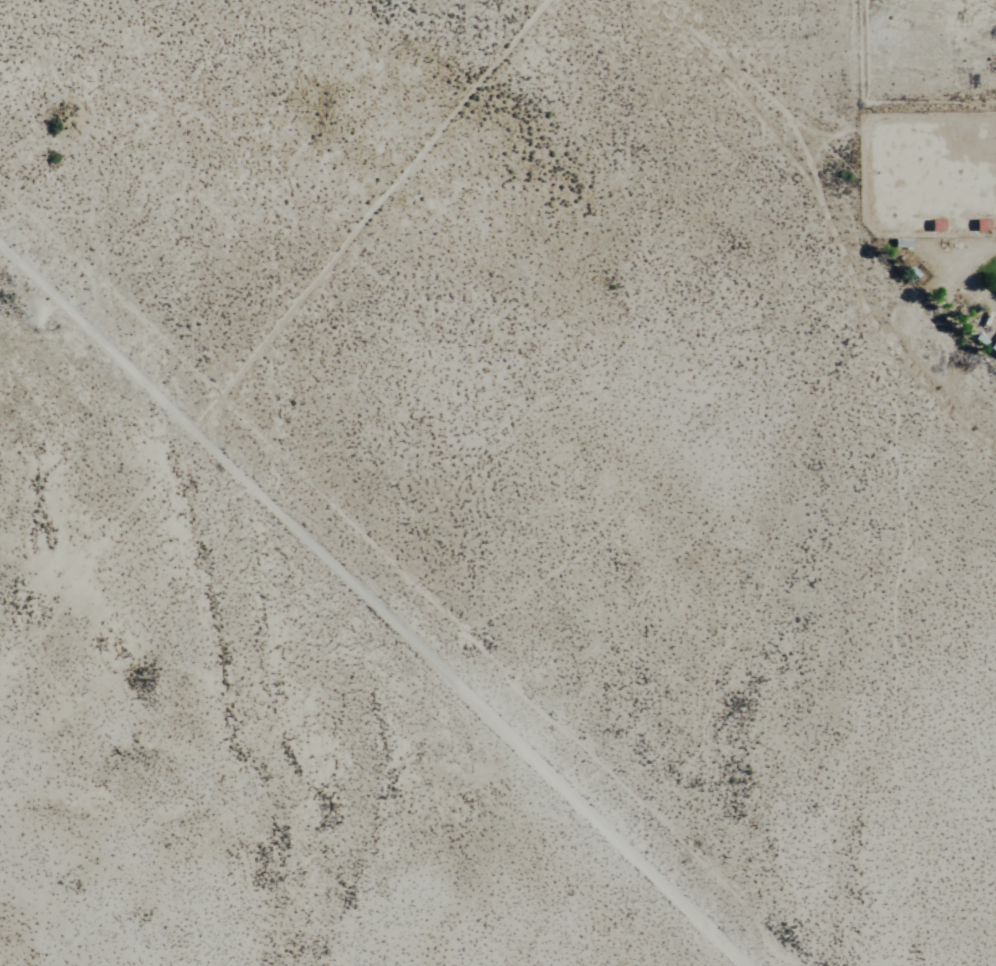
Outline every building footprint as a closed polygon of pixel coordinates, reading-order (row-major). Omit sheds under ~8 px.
[(985,230),(985,219),(971,219),(972,231),(985,230)] [(940,220),(927,220),(927,231),(940,231),(940,220)] [(995,357),(995,336),(986,351),(995,357)]
